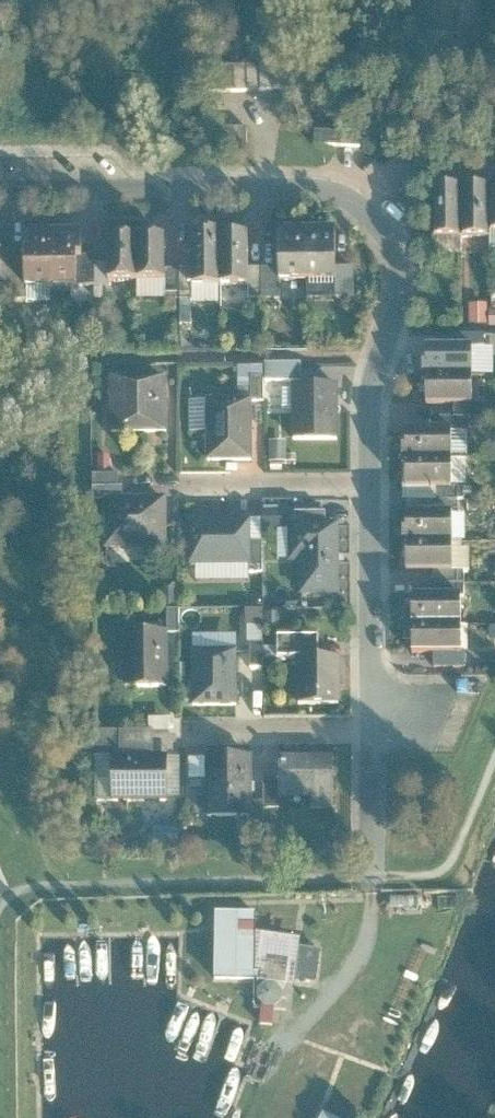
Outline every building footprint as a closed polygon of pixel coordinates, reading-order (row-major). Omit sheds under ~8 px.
[(274,66),(208,66),(209,94),(274,94),(274,66)] [(248,129),(209,129),(209,156),(248,156),(248,129)] [(363,136),(317,133),(316,146),(362,149),(363,136)] [(464,242),(463,190),(435,191),(436,242),(464,242)] [(463,190),(464,242),(494,241),(494,200),(494,191),(463,190)] [(309,235),(310,284),(339,283),(339,270),(338,234),(309,235)] [(282,270),(282,284),(310,284),(309,235),(282,235),(282,270)] [(26,246),(27,291),(55,291),(54,236),(26,236),(26,246)] [(54,236),(55,291),(84,291),(84,289),(84,259),(84,236),(54,236)] [(224,289),(223,239),(192,239),(193,270),(193,290),(224,289)] [(250,270),(250,239),(223,239),(224,289),(251,289),(250,270)] [(141,285),(140,241),(109,242),(109,265),(109,286),(141,285)] [(167,271),(167,241),(140,241),(141,285),(167,284),(167,271)] [(12,246),(0,246),(0,302),(12,302),(12,246)] [(27,291),(26,246),(12,246),(12,302),(27,302),(27,291)] [(96,258),(84,259),(84,289),(96,288),(96,286),(96,265),(96,258)] [(109,265),(96,265),(96,286),(109,286),(109,265)] [(193,290),(193,270),(179,271),(179,301),(192,301),(193,290)] [(262,270),(250,270),(251,289),(251,301),(262,300),(262,270)] [(282,270),(262,270),(262,300),(282,300),(282,284),(282,270)] [(356,270),(339,270),(339,283),(339,301),(355,301),(356,270)] [(179,301),(179,271),(167,271),(167,284),(167,301),(179,301)] [(489,323),(488,303),(470,303),(470,323),(489,323)] [(455,337),(454,351),(476,351),(486,351),(486,337),(455,337)] [(476,379),(476,351),(454,351),(430,352),(430,378),(476,379)] [(168,377),(111,377),(111,436),(168,436),(168,377)] [(477,406),(476,379),(430,378),(430,409),(455,409),(477,408),(477,406)] [(252,379),(253,401),(253,404),(265,404),(264,379),(252,379)] [(340,443),(340,387),(296,387),(296,443),(340,443)] [(253,401),(206,401),(206,464),(253,464),(253,404),(253,401)] [(477,408),(455,409),(455,421),(471,420),(486,420),(486,406),(477,406),(477,408)] [(471,420),(455,421),(434,420),(434,435),(454,435),(470,435),(471,420)] [(454,464),(454,435),(434,435),(410,436),(410,464),(454,464)] [(454,489),(454,464),(410,464),(410,492),(435,493),(454,493),(454,489)] [(94,476),(94,490),(119,489),(118,475),(94,476)] [(94,503),(105,502),(105,500),(125,500),(124,489),(119,489),(94,490),(94,503)] [(465,489),(454,489),(454,493),(435,493),(435,502),(461,502),(465,502),(465,489)] [(168,552),(167,500),(125,500),(105,500),(105,502),(105,553),(168,552)] [(461,502),(435,502),(434,518),(456,518),(462,517),(461,502)] [(263,508),(264,530),(285,529),(283,506),(263,508)] [(296,515),(296,525),(327,525),(327,515),(296,515)] [(456,547),(456,518),(434,518),(411,518),(411,548),(456,547)] [(254,569),(253,522),(190,523),(191,570),(254,569)] [(342,599),(341,525),(327,525),(296,525),(289,525),(290,567),(300,566),(301,600),(342,599)] [(456,574),(456,547),(411,548),(412,577),(435,577),(456,577),(456,574)] [(263,572),(248,572),(248,606),(263,606),(263,572)] [(466,574),(456,574),(456,577),(435,577),(435,588),(466,587),(466,574)] [(466,587),(435,588),(435,603),(465,603),(466,587)] [(465,630),(465,603),(435,603),(415,603),(415,630),(465,630)] [(169,613),(170,635),(180,635),(180,613),(169,613)] [(465,656),(465,630),(415,630),(416,659),(435,659),(465,659),(465,656)] [(171,691),(170,635),(123,636),(124,692),(171,691)] [(280,662),(297,662),(320,662),(319,641),(280,641),(280,662)] [(265,672),(264,646),(251,647),(251,673),(265,672)] [(240,711),(239,654),(193,654),(193,712),(240,711)] [(467,656),(465,656),(465,659),(435,659),(435,674),(467,674),(467,656)] [(343,709),(342,661),(320,662),(297,662),(298,710),(343,709)] [(121,735),(95,735),(94,759),(121,759),(121,735)] [(333,800),(333,762),(283,761),(282,800),(333,800)] [(255,824),(254,762),(208,762),(209,825),(255,824)] [(170,807),(168,763),(114,763),(113,807),(170,807)] [(278,812),(278,783),(267,783),(267,812),(278,812)] [(265,832),(265,807),(256,808),(256,833),(265,832)] [(255,982),(255,911),(214,911),(214,982),(255,982)] [(316,984),(319,948),(301,947),(298,983),(316,984)] [(349,1117),(326,1105),(319,1117),(349,1117)]
